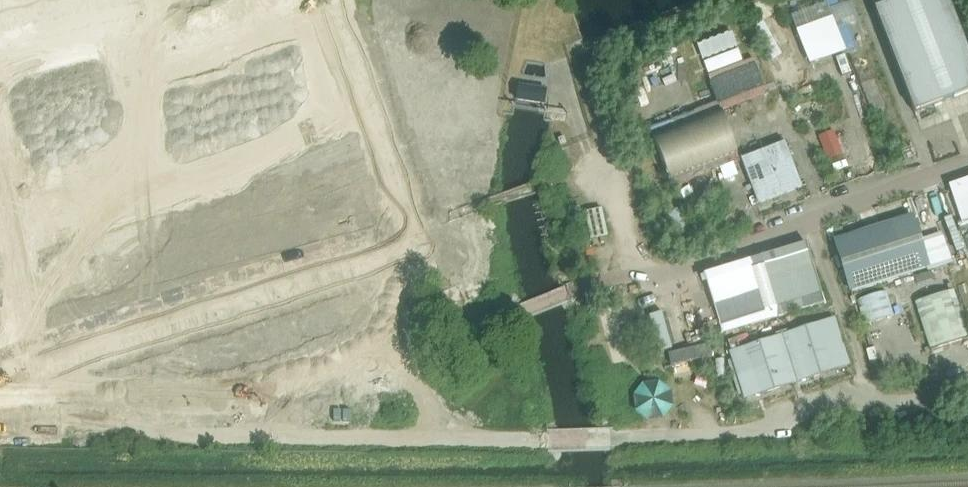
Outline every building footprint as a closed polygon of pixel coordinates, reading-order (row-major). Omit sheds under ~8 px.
[(149,0),(0,0),(0,34),(149,0)] [(199,34),(298,0),(188,0),(199,34)] [(798,3),(819,62),(853,51),(835,0),(806,0),(798,3)] [(915,114),(967,94),(967,53),(948,0),(903,0),(875,11),(915,114)] [(322,20),(285,32),(292,51),(292,52),(329,40),(322,20)] [(329,40),(292,52),(293,54),(299,72),(335,59),(329,40)] [(111,43),(94,47),(103,84),(119,80),(111,43)] [(246,46),(221,54),(233,90),(235,97),(260,88),(246,46)] [(94,47),(79,51),(88,88),(103,84),(94,47)] [(79,51),(64,54),(73,91),(88,88),(79,51)] [(64,54),(48,58),(48,59),(49,62),(56,95),(73,91),(64,54)] [(221,54),(205,59),(217,95),(230,91),(233,90),(221,54)] [(205,59),(190,64),(203,100),(204,100),(217,95),(205,59)] [(335,59),(299,72),(305,90),(306,91),(342,79),(335,59)] [(190,64),(175,70),(187,106),(201,101),(203,100),(190,64)] [(0,69),(0,88),(16,85),(12,66),(0,69)] [(134,80),(120,83),(126,108),(174,97),(170,82),(168,73),(136,84),(135,84),(134,80)] [(342,79),(306,91),(306,93),(312,110),(348,98),(342,79)] [(0,88),(0,107),(20,102),(20,101),(16,85),(0,88)] [(519,87),(517,101),(544,105),(546,91),(519,87)] [(348,98),(312,110),(318,128),(319,130),(355,117),(348,98)] [(0,107),(0,125),(24,120),(21,104),(20,102),(0,107)] [(722,111),(653,138),(670,181),(739,154),(723,114),(722,111)] [(355,117),(319,130),(319,132),(325,149),(361,137),(355,117)] [(0,125),(0,144),(28,137),(24,120),(0,125)] [(842,155),(833,133),(821,137),(829,160),(842,155)] [(0,144),(0,163),(33,156),(28,137),(0,144)] [(361,137),(325,149),(332,168),(332,169),(341,166),(368,157),(361,137)] [(802,187),(785,143),(741,160),(758,204),(802,187)] [(354,203),(341,207),(353,243),(382,234),(378,223),(389,219),(368,157),(341,166),(354,203)] [(0,180),(0,184),(3,199),(41,190),(40,189),(36,172),(0,180)] [(952,191),(962,219),(967,217),(967,186),(952,191)] [(916,211),(913,199),(876,211),(880,222),(916,211)] [(322,213),(321,213),(332,249),(353,243),(341,207),(322,213)] [(45,208),(7,216),(12,234),(49,225),(45,209),(45,208)] [(319,214),(300,220),(311,256),(332,249),(321,213),(319,214)] [(912,219),(836,243),(851,290),(927,266),(912,219)] [(281,226),(279,226),(291,262),(311,256),(300,220),(281,226)] [(959,223),(963,234),(967,232),(967,220),(959,223)] [(49,225),(12,234),(16,252),(53,243),(52,241),(49,225)] [(278,227),(259,233),(270,269),(291,262),(279,226),(278,227)] [(240,238),(237,239),(249,276),(270,269),(259,233),(240,238)] [(53,243),(16,252),(20,270),(50,263),(57,262),(53,245),(53,243)] [(807,243),(703,276),(723,335),(828,303),(807,243)] [(203,250),(202,251),(213,287),(232,281),(220,245),(203,250)] [(200,251),(185,256),(196,292),(213,287),(202,251),(200,251)] [(169,261),(168,262),(179,298),(196,292),(185,256),(169,261)] [(166,262),(150,267),(162,303),(179,298),(168,262),(166,262)] [(50,263),(20,270),(33,329),(42,327),(46,340),(76,331),(65,294),(57,296),(56,289),(54,282),(50,263)] [(135,272),(133,272),(145,309),(162,303),(150,267),(135,272)] [(132,273),(116,278),(128,314),(145,309),(133,272),(132,273)] [(100,283),(99,283),(110,320),(128,314),(116,278),(100,283)] [(97,284),(82,289),(93,325),(110,320),(99,283),(97,284)] [(82,289),(65,294),(76,331),(93,325),(82,289)] [(931,352),(967,340),(967,335),(954,290),(915,303),(931,352)] [(887,292),(858,301),(865,324),(894,315),(887,292)] [(833,319),(732,352),(747,399),(848,366),(833,319)]
